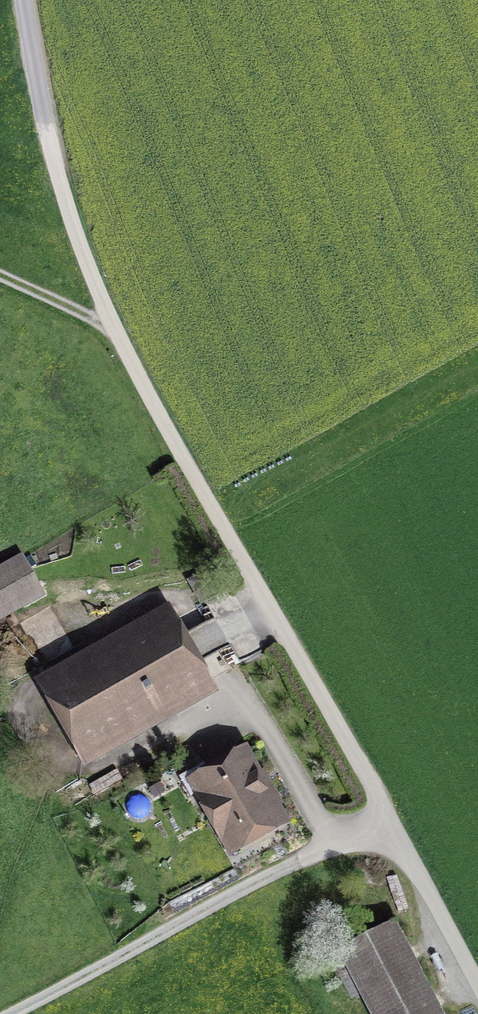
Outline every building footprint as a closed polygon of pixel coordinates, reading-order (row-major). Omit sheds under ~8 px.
[(0,575),(0,619),(43,597),(25,562),(0,575)] [(170,624),(50,686),(82,748),(202,686),(170,624)] [(247,753),(199,778),(235,848),(283,823),(247,753)] [(338,948),(369,1013),(436,1013),(392,922),(338,948)]
